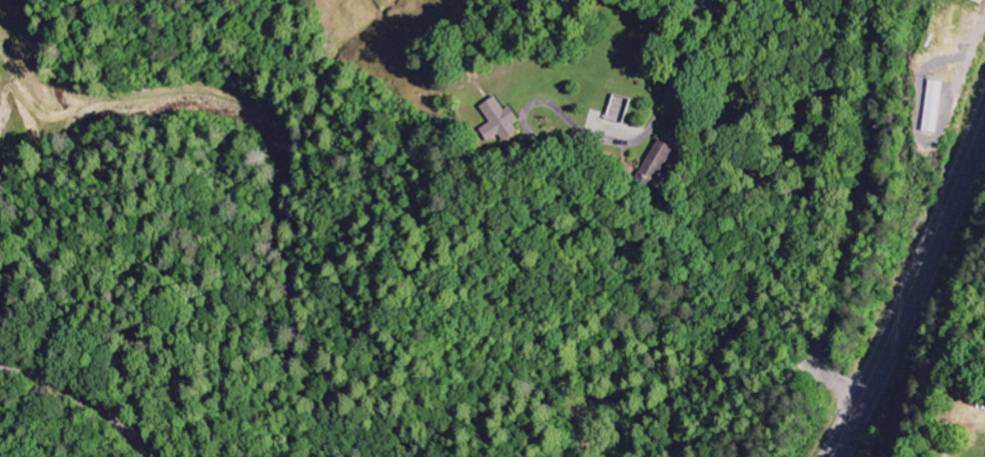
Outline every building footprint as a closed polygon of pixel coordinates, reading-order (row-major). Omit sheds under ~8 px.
[(941,133),(947,83),(934,81),(927,131),(941,133)] [(637,100),(620,95),(613,119),(630,123),(637,100)] [(521,122),(526,119),(517,106),(511,110),(503,97),(488,107),(511,143),(527,132),(521,122)] [(669,174),(682,148),(664,139),(651,165),(669,174)]
